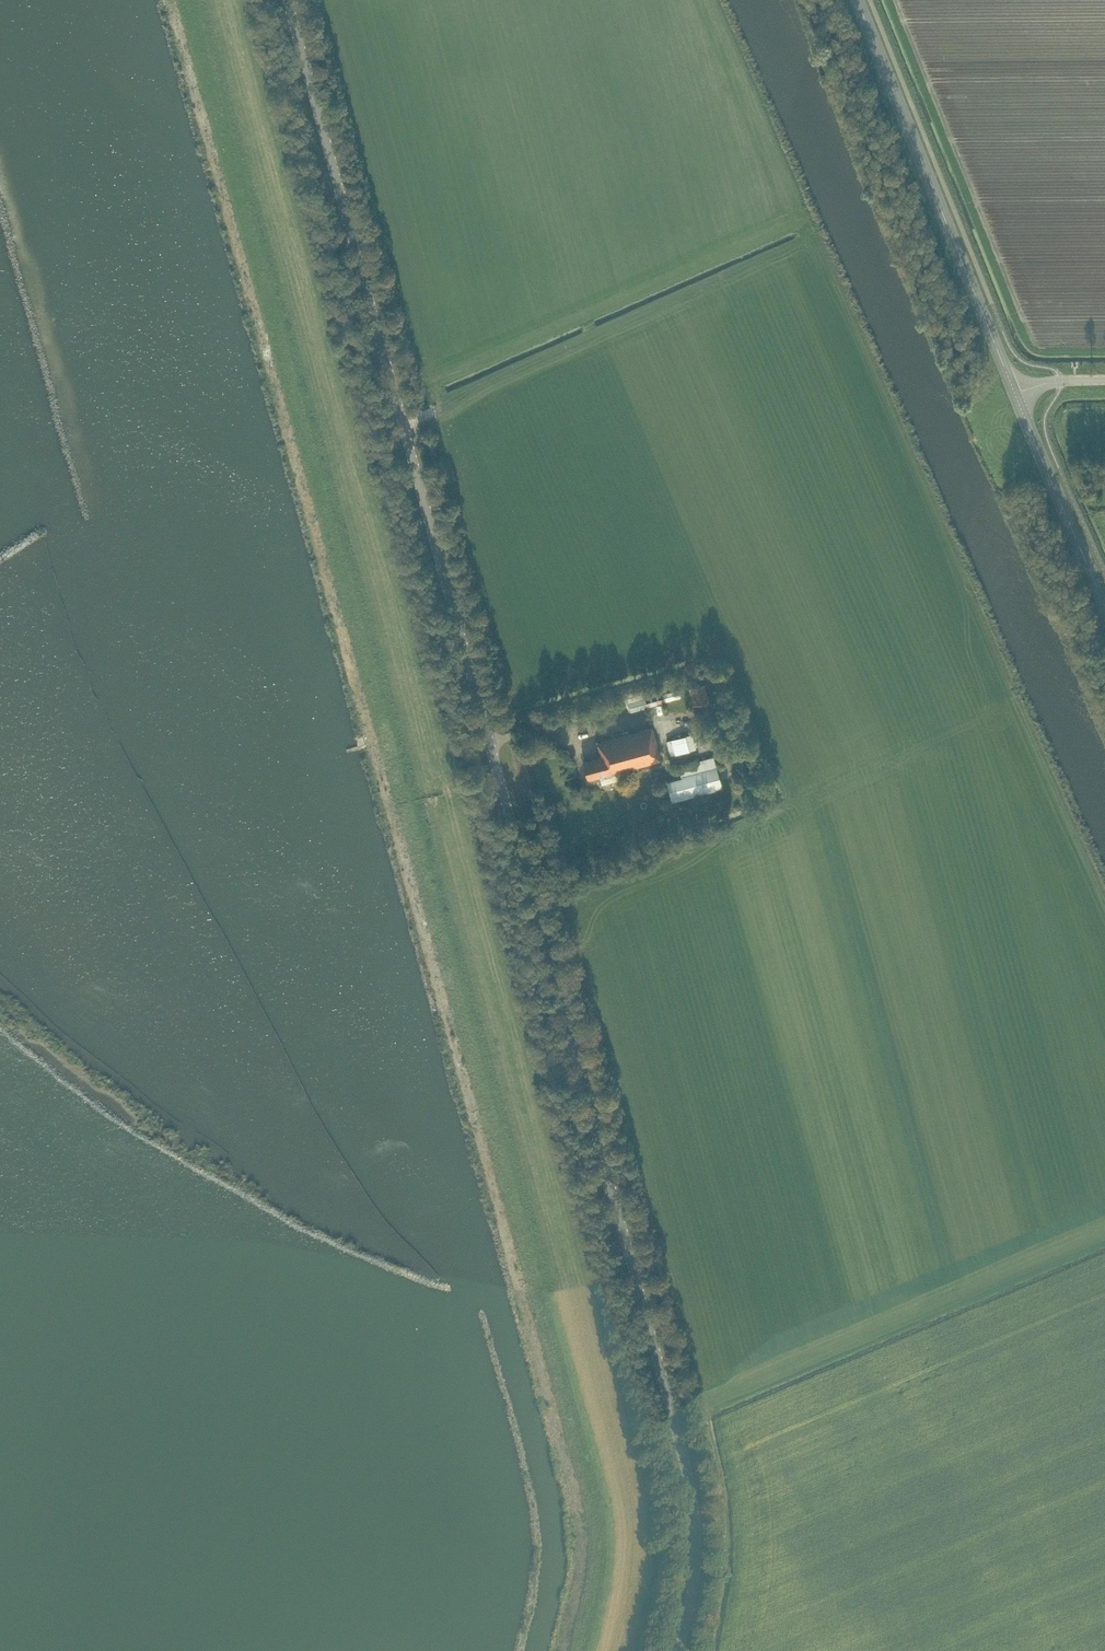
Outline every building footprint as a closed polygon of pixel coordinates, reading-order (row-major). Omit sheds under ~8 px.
[(709,701),(705,685),(689,689),(693,705),(709,701)] [(627,698),(631,712),(648,707),(647,706),(665,701),(662,693),(661,688),(627,698)] [(677,689),(662,693),(665,701),(679,696),(677,689)] [(601,758),(582,763),(588,779),(599,776),(601,784),(618,780),(618,781),(627,778),(624,769),(661,759),(652,727),(596,742),(601,758)] [(660,739),(665,754),(686,747),(682,735),(686,734),(685,732),(660,739)] [(715,788),(710,770),(707,762),(679,770),(681,777),(666,782),(672,801),(715,788)]
